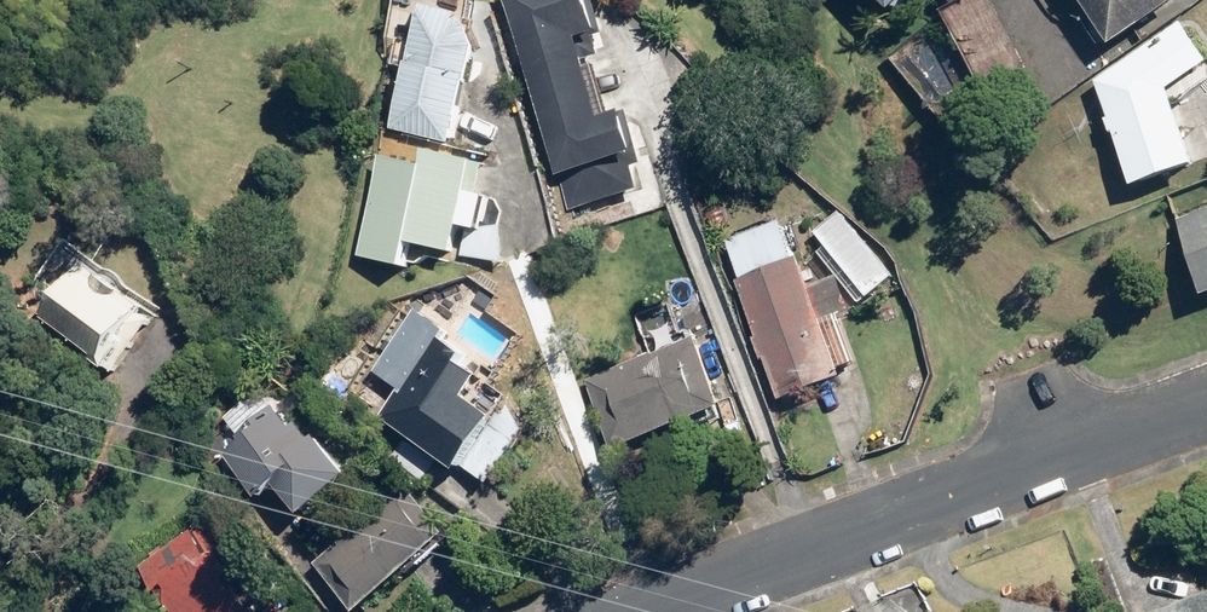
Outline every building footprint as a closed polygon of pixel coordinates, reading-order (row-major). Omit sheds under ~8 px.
[(618,28),(610,0),(518,0),(568,177),(654,153),(642,109),(619,115),(596,34),(618,28)] [(908,11),(918,0),(895,0),(908,11)] [(1096,7),(1124,45),(1186,0),(1091,0),(1096,7)] [(470,11),(436,3),(405,130),(464,145),(489,44),(482,21),(469,18),(470,11)] [(1123,116),(1114,120),(1120,133),(1128,130),(1149,183),(1206,160),(1206,154),(1180,87),(1206,67),(1206,43),(1191,20),(1108,79),(1123,116)] [(437,162),(390,152),(369,256),(419,266),(424,241),(468,250),(467,256),(510,263),(508,225),(493,228),(500,194),(484,191),(491,158),(440,148),(437,162)] [(1180,220),(1206,293),(1206,210),(1180,220)] [(793,218),(734,240),(749,279),(746,280),(764,326),(756,329),(768,360),(776,357),(792,400),(858,376),(838,322),(862,313),(846,271),(822,280),(812,255),(808,257),(793,218)] [(166,310),(71,238),(25,298),(121,370),(166,310)] [(498,367),(441,331),(385,418),(474,475),(509,422),(476,401),(498,367)] [(592,382),(621,454),(739,407),(710,335),(592,382)] [(300,427),(287,412),(284,414),(259,385),(226,414),(251,442),(234,457),(272,501),(292,484),(318,513),(363,474),(327,435),(322,439),(306,422),(300,427)] [(464,532),(417,482),(324,562),(367,611),(371,611),(464,532)] [(230,553),(209,522),(160,555),(199,611),(263,611),(267,609),(246,578),(256,572),(239,547),(230,553)] [(1152,611),(1206,611),(1206,592),(1152,611)]
